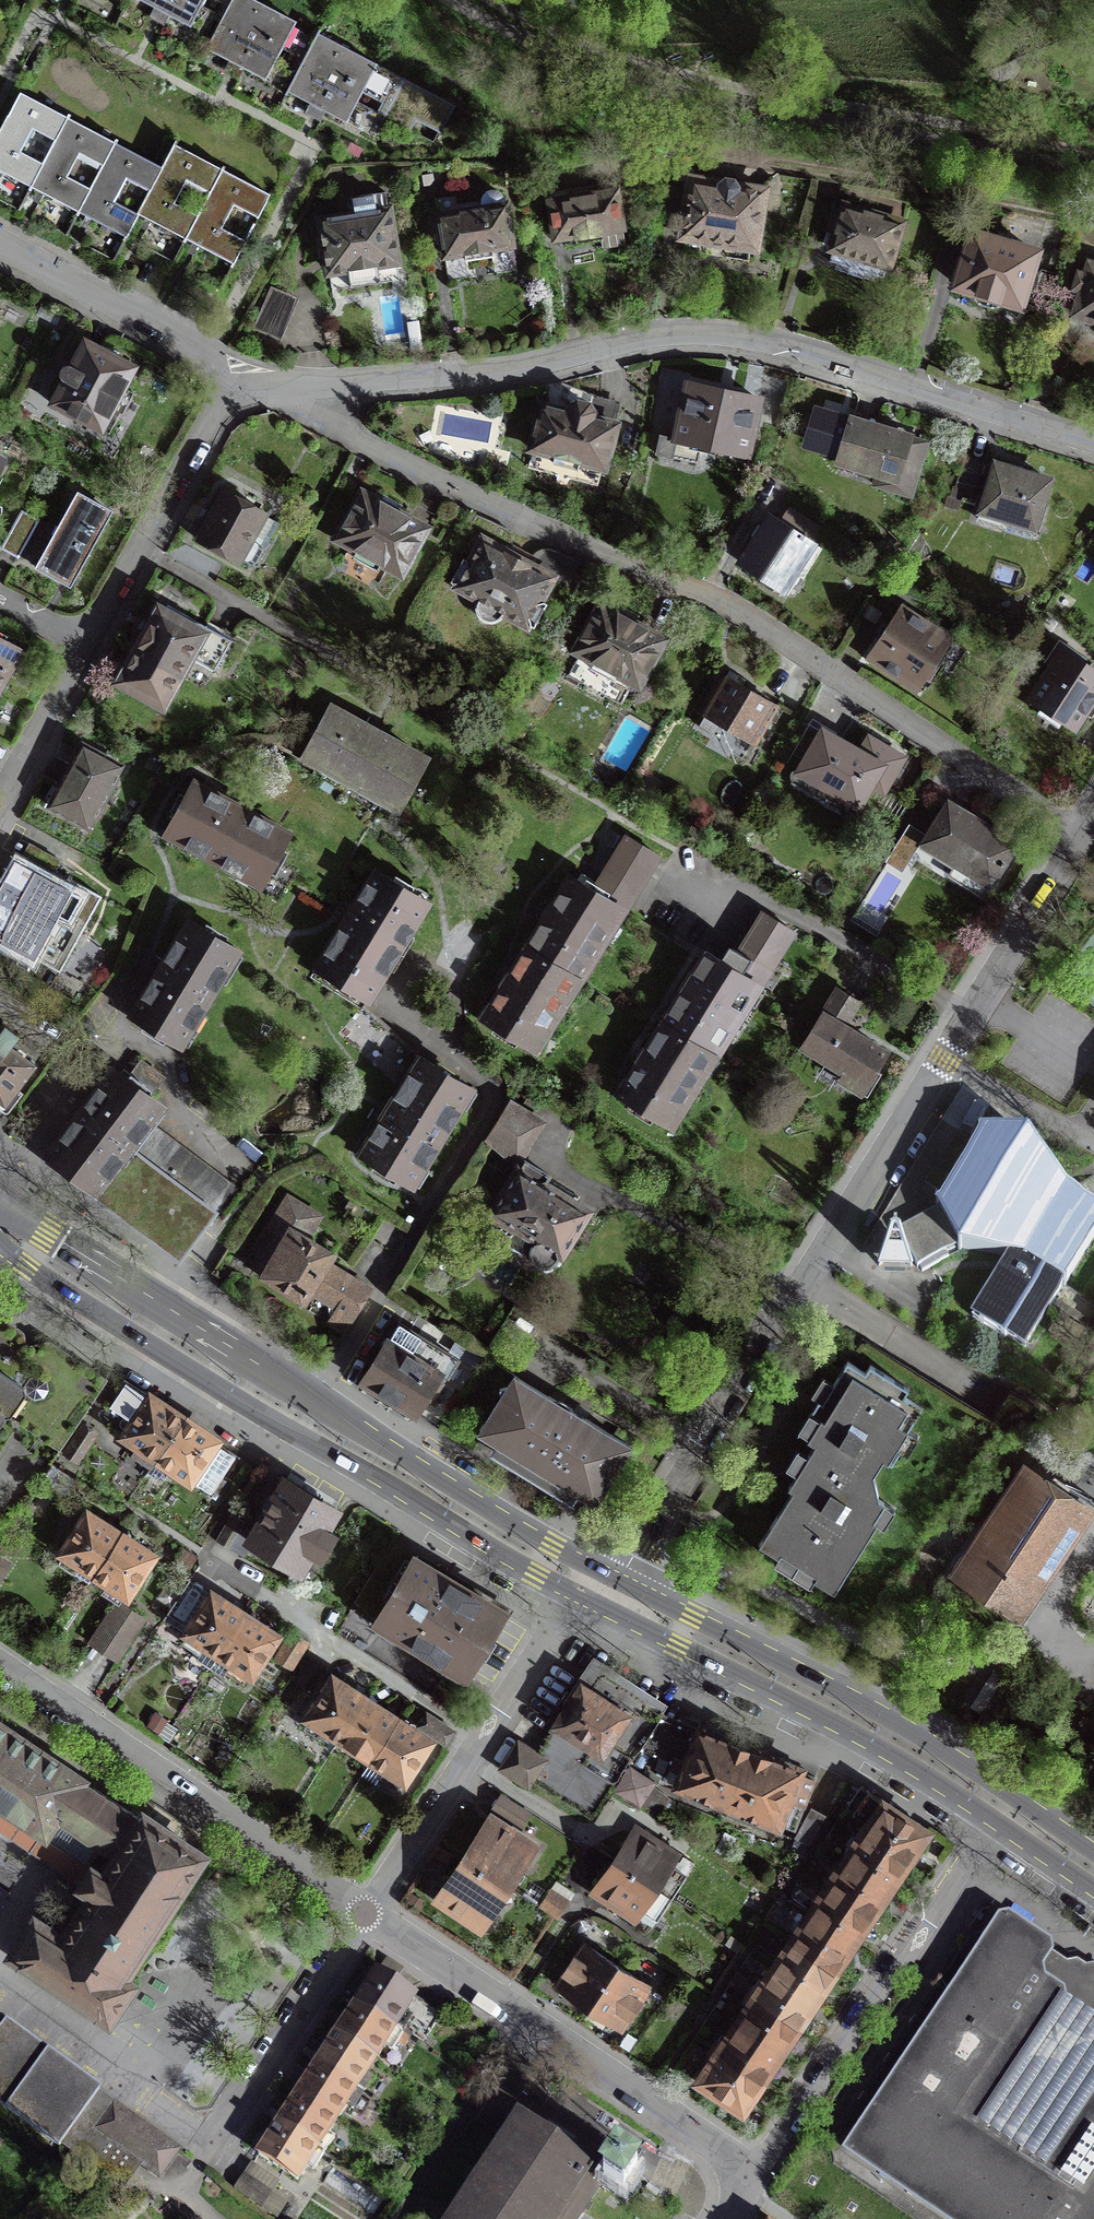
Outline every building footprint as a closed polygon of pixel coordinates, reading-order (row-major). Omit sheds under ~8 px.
[(161,12),(191,27),(205,0),(139,0),(161,12)] [(206,49),(236,65),(266,81),(297,22),(256,0),(232,0),(206,49)] [(377,66),(378,64),(319,33),(321,30),(319,29),(287,91),(317,107),(347,123),(358,102),(411,130),(417,120),(442,133),(455,107),(377,66)] [(67,116),(22,93),(23,90),(22,89),(0,130),(0,171),(31,187),(70,114),(69,114),(67,116)] [(116,139),(115,141),(69,118),(71,115),(70,114),(31,187),(41,192),(79,212),(117,139),(116,139)] [(176,140),(162,166),(117,143),(118,140),(117,139),(79,212),(88,217),(126,237),(177,141),(176,140)] [(223,165),(221,168),(176,145),(178,142),(177,141),(126,237),(127,238),(139,215),(148,219),(185,239),(224,166),(223,165)] [(273,186),(269,193),(224,169),(225,166),(224,166),(185,239),(196,245),(234,265),(275,187),(273,186)] [(683,250),(748,260),(750,246),(754,246),(763,192),(740,189),(740,188),(735,180),(726,179),(719,184),(719,185),(692,180),(687,212),(679,211),(676,230),(683,231),(683,235),(686,235),(683,250)] [(623,228),(617,190),(571,197),(570,189),(548,192),(556,239),(561,238),(576,236),(577,243),(604,239),(605,245),(624,242),(622,228),(623,228)] [(495,273),(516,270),(506,205),(505,205),(504,200),(503,196),(501,192),(497,190),(492,190),(488,191),(485,195),(483,199),(484,203),(485,208),(461,212),(459,204),(437,208),(443,242),(449,281),(471,277),(468,260),(492,256),(495,273)] [(327,256),(333,290),(399,280),(386,192),(350,198),(353,215),(322,220),(327,256)] [(833,249),(830,262),(849,267),(847,273),(862,277),(864,271),(884,277),(887,266),(889,267),(903,223),(844,205),(842,211),(833,209),(827,230),(836,233),(831,249),(833,249)] [(1031,269),(1037,252),(1011,244),(1014,235),(999,231),(996,240),(973,233),(964,262),(957,286),(976,291),(974,299),(979,304),(992,308),(999,307),(1001,299),(1020,305),(1025,288),(1035,291),(1041,272),(1031,269)] [(1090,264),(1087,275),(1079,273),(1076,282),(1074,289),(1082,291),(1075,315),(1093,320),(1093,265),(1090,264)] [(298,299),(272,287),(254,327),(280,339),(298,299)] [(418,321),(409,322),(414,350),(422,349),(418,321)] [(65,380),(52,403),(102,429),(112,409),(123,414),(134,392),(124,387),(135,366),(85,340),(72,367),(71,366),(70,366),(69,366),(67,366),(66,366),(65,366),(63,367),(61,370),(60,373),(60,375),(61,376),(61,377),(62,378),(63,379),(65,380)] [(759,401),(689,385),(676,439),(660,435),(656,455),(698,464),(702,445),(746,455),(759,401)] [(543,405),(531,448),(533,449),(531,457),(546,461),(543,471),(583,482),(586,472),(600,475),(602,468),(604,468),(616,425),(615,424),(620,407),(601,402),(597,420),(591,418),(592,412),(589,405),(578,402),(571,407),(569,412),(543,405)] [(839,462),(894,480),(891,490),(911,496),(928,444),(852,420),(839,462)] [(974,494),(983,464),(965,458),(956,489),(974,494)] [(1010,469),(997,465),(980,520),(1005,528),(1007,519),(1034,528),(1049,481),(1021,472),(1022,470),(1011,466),(1010,469)] [(78,490),(35,567),(65,584),(70,587),(113,510),(78,490)] [(224,490),(197,539),(239,562),(241,559),(255,567),(260,565),(267,552),(266,548),(269,542),(274,541),(281,527),(280,523),(266,515),(267,513),(224,490)] [(363,493),(337,539),(357,550),(353,557),(378,570),(382,563),(401,574),(427,528),(363,493)] [(820,548),(811,542),(820,528),(791,510),(782,524),(771,516),(741,563),(783,590),(798,566),(805,571),(820,548)] [(11,531),(2,547),(10,552),(18,556),(35,524),(20,515),(11,531)] [(463,558),(450,582),(479,598),(477,603),(478,609),(480,614),(484,617),(490,620),(496,619),(500,617),(505,612),(534,628),(547,604),(539,599),(550,579),(566,588),(580,562),(553,549),(550,549),(547,548),(544,549),(541,549),(538,551),(535,553),(532,555),(530,558),(509,545),(505,553),(483,541),(471,562),(463,558)] [(159,609),(118,680),(162,704),(189,656),(215,671),(232,641),(168,604),(164,611),(159,609)] [(600,604),(575,650),(595,661),(591,668),(614,681),(618,674),(639,685),(664,639),(600,604)] [(902,608),(870,657),(917,688),(949,639),(902,608)] [(21,649),(0,637),(0,687),(21,649)] [(1074,726),(1089,704),(1093,707),(1093,706),(1093,672),(1077,661),(1081,655),(1059,641),(1046,661),(1053,666),(1032,698),(1074,726)] [(724,676),(703,712),(755,742),(776,706),(724,676)] [(399,807),(426,759),(330,707),(304,755),(319,763),(312,775),(376,816),(385,799),(399,807)] [(860,753),(809,724),(787,762),(834,790),(828,799),(852,813),(870,783),(883,791),(902,758),(869,738),(860,753)] [(84,745),(51,806),(90,826),(122,766),(84,745)] [(193,782),(166,832),(262,884),(289,834),(280,829),(193,782)] [(949,804),(925,842),(964,867),(956,879),(982,895),(1014,844),(949,804)] [(923,835),(909,826),(888,860),(902,869),(923,835)] [(657,855),(626,836),(593,889),(570,876),(526,947),(575,976),(618,906),(623,910),(657,855)] [(0,896),(0,939),(60,971),(101,895),(70,878),(65,886),(50,878),(60,860),(30,843),(20,861),(19,861),(0,896)] [(347,918),(310,977),(360,1007),(362,1008),(363,1007),(427,901),(376,870),(347,918)] [(794,931),(761,911),(728,964),(706,950),(661,1022),(663,1023),(710,1052),(712,1053),(755,983),(760,986),(794,931)] [(853,915),(850,920),(876,936),(879,931),(853,915)] [(238,950),(189,920),(131,1015),(180,1045),(238,950)] [(483,1017),(531,1047),(575,976),(526,947),(483,1017)] [(845,1025),(860,1001),(837,987),(802,1045),(852,1075),(848,1082),(862,1091),(866,1084),(867,1085),(888,1051),(845,1025)] [(410,1049),(363,1007),(362,1008),(360,1007),(338,1033),(395,1085),(412,1058),(407,1054),(410,1049)] [(663,1023),(619,1093),(667,1122),(710,1052),(663,1023)] [(35,1064),(9,1044),(17,1034),(5,1024),(3,1027),(0,1024),(0,1109),(35,1064)] [(386,1113),(361,1154),(412,1185),(472,1087),(421,1056),(386,1113)] [(112,1067),(47,1155),(96,1191),(104,1180),(148,1121),(161,1104),(150,1095),(163,1077),(140,1060),(127,1078),(112,1067)] [(541,1122),(509,1102),(487,1137),(515,1160),(524,1146),(526,1142),(529,1143),(541,1122)] [(985,1114),(975,1108),(967,1120),(977,1127),(985,1114)] [(240,1189),(148,1121),(104,1180),(119,1191),(113,1198),(186,1252),(215,1212),(220,1216),(240,1189)] [(905,1244),(902,1245),(896,1234),(876,1266),(913,1267),(908,1256),(910,1255),(918,1268),(920,1267),(922,1272),(949,1257),(945,1251),(957,1245),(959,1248),(958,1249),(960,1251),(961,1249),(1011,1256),(1061,1288),(1062,1285),(1093,1233),(1093,1211),(1055,1187),(1058,1184),(1025,1141),(980,1140),(979,1141),(970,1135),(935,1193),(945,1198),(941,1204),(936,1206),(937,1210),(898,1231),(905,1244)] [(525,1160),(493,1212),(537,1238),(532,1247),(531,1257),(537,1264),(543,1267),(550,1266),(556,1262),(561,1253),(564,1249),(569,1248),(573,1244),(575,1238),(574,1232),(587,1211),(544,1185),(550,1175),(525,1160)] [(370,1289),(326,1262),(331,1254),(304,1237),(318,1214),(285,1195),(244,1263),(304,1299),(310,1289),(338,1306),(330,1320),(346,1330),(370,1289)] [(1061,1288),(1011,1256),(973,1317),(1005,1337),(1006,1336),(1024,1347),(1061,1288)] [(458,1359),(398,1323),(358,1389),(408,1419),(425,1392),(434,1398),(458,1359)] [(19,1383),(17,1371),(22,1363),(17,1336),(12,1340),(0,1332),(0,1410),(19,1383)] [(814,1443),(807,1455),(878,1498),(873,1475),(883,1458),(888,1460),(922,1407),(904,1396),(909,1388),(871,1365),(867,1371),(848,1360),(815,1412),(821,1416),(806,1439),(814,1443)] [(134,1454),(151,1465),(183,1417),(124,1379),(106,1407),(112,1411),(105,1422),(140,1445),(134,1454)] [(637,1454),(517,1382),(482,1440),(539,1474),(602,1512),(637,1454)] [(151,1465),(167,1475),(172,1467),(210,1492),(236,1452),(183,1417),(151,1465)] [(95,1435),(81,1426),(64,1453),(78,1462),(95,1435)] [(794,1487),(758,1547),(833,1592),(887,1503),(878,1498),(807,1455),(789,1484),(794,1487)] [(53,1464),(42,1481),(65,1496),(76,1479),(53,1464)] [(1082,1510),(1028,1474),(985,1538),(990,1541),(967,1575),(1012,1604),(1034,1571),(1040,1574),(1082,1510)] [(315,1498),(286,1481),(252,1537),(250,1539),(252,1540),(299,1569),(310,1551),(324,1559),(338,1536),(324,1528),(334,1510),(315,1498)] [(56,1561),(89,1582),(120,1534),(87,1513),(56,1561)] [(246,1523),(232,1515),(216,1541),(243,1555),(252,1540),(250,1539),(252,1537),(243,1528),(246,1523)] [(152,1554),(120,1534),(89,1582),(121,1603),(152,1554)] [(448,1577),(392,1543),(355,1604),(378,1617),(376,1620),(466,1674),(504,1610),(448,1577)] [(183,1549),(176,1560),(188,1568),(195,1557),(183,1549)] [(213,1663),(244,1614),(212,1593),(180,1642),(213,1663)] [(116,1603),(90,1642),(117,1660),(143,1621),(116,1603)] [(275,1634),(244,1614),(213,1663),(244,1683),(275,1634)] [(292,1633),(276,1657),(291,1666),(306,1643),(292,1633)] [(670,1697),(597,1651),(579,1680),(652,1726),(661,1712),(670,1697)] [(310,1657),(295,1679),(308,1688),(323,1666),(310,1657)] [(334,1746),(365,1699),(333,1678),(302,1726),(334,1746)] [(579,1680),(534,1752),(546,1759),(532,1780),(594,1819),(612,1791),(628,1765),(641,1746),(652,1726),(579,1680)] [(366,1767),(397,1719),(365,1699),(334,1746),(366,1767)] [(727,1805),(750,1748),(661,1712),(652,1726),(641,1746),(669,1758),(662,1777),(727,1805)] [(427,1713),(419,1725),(443,1742),(451,1730),(427,1713)] [(430,1740),(397,1719),(366,1767),(399,1788),(430,1740)] [(84,1781),(85,1779),(0,1721),(0,1831),(31,1852),(42,1835),(46,1837),(58,1819),(110,1854),(99,1870),(91,1865),(77,1886),(91,1895),(63,1938),(35,1919),(12,1954),(108,2018),(131,1983),(122,1977),(202,1854),(167,1830),(143,1815),(141,1819),(84,1781)] [(529,1786),(532,1780),(546,1759),(534,1752),(518,1742),(501,1768),(529,1786)] [(750,1748),(727,1805),(793,1831),(810,1771),(750,1748)] [(612,1791),(639,1808),(641,1804),(659,1815),(669,1798),(653,1786),(655,1782),(628,1765),(612,1791)] [(870,1822),(864,1831),(908,1860),(927,1830),(861,1786),(847,1807),(870,1822)] [(530,1813),(502,1795),(493,1810),(520,1827),(530,1813)] [(826,1816),(811,1808),(796,1836),(810,1844),(826,1816)] [(466,1859),(505,1885),(530,1845),(492,1820),(466,1859)] [(635,1827),(614,1859),(672,1896),(694,1862),(650,1833),(648,1835),(635,1827)] [(912,1863),(908,1860),(864,1831),(863,1833),(859,1830),(853,1838),(857,1841),(846,1858),(890,1887),(898,1875),(902,1878),(912,1863)] [(871,1915),(890,1887),(846,1858),(827,1886),(871,1915)] [(505,1885),(466,1859),(441,1897),(480,1923),(505,1885)] [(672,1896),(614,1859),(593,1891),(607,1900),(605,1902),(633,1921),(641,1908),(657,1918),(672,1896)] [(853,1942),(871,1915),(827,1886),(809,1913),(853,1942)] [(568,1900),(550,1888),(539,1905),(558,1917),(559,1915),(561,1916),(569,1903),(567,1902),(568,1900)] [(835,1969),(853,1942),(809,1913),(791,1940),(835,1969)] [(838,2174),(907,2218),(1093,2218),(1093,1974),(1087,1975),(1077,1969),(1064,1971),(1049,1961),(1046,1948),(1000,1918),(987,1921),(834,2154),(838,2174)] [(817,1997),(835,1969),(791,1940),(773,1968),(817,1997)] [(617,1965),(584,1943),(557,1985),(589,2006),(617,1965)] [(649,1986),(617,1965),(589,2006),(621,2028),(649,1986)] [(799,2024),(817,1997),(773,1968),(759,1989),(753,1985),(749,1991),(799,2024)] [(356,2005),(402,2035),(405,2030),(424,2042),(440,2016),(376,1974),(365,1991),(356,2005)] [(780,2051),(799,2024),(749,1991),(744,1998),(750,2002),(737,2022),(780,2051)] [(337,2034),(376,2060),(385,2046),(391,2051),(402,2035),(356,2005),(345,2021),(337,2034)] [(762,2079),(780,2051),(737,2022),(723,2043),(716,2039),(712,2046),(762,2079)] [(114,2105),(72,2074),(3,2024),(0,2028),(0,2103),(59,2146),(62,2143),(74,2152),(114,2105)] [(317,2064),(356,2090),(376,2060),(337,2034),(325,2052),(317,2064)] [(766,2081),(762,2079),(712,2046),(708,2052),(714,2056),(699,2079),(742,2108),(752,2094),(756,2096),(766,2081)] [(297,2094),(337,2119),(356,2090),(317,2064),(305,2083),(297,2094)] [(481,2121),(508,2139),(529,2105),(502,2088),(481,2121)] [(278,2123),(324,2154),(335,2138),(328,2133),(337,2119),(297,2094),(285,2112),(278,2123)] [(134,2157),(159,2176),(178,2151),(114,2105),(74,2152),(91,2164),(109,2139),(134,2157)] [(558,2218),(576,2218),(602,2180),(614,2163),(529,2105),(508,2139),(455,2218),(555,2218),(556,2218),(558,2218)] [(314,2170),(324,2154),(278,2123),(266,2142),(258,2154),(297,2180),(307,2165),(314,2170)] [(409,2168),(401,2162),(392,2175),(400,2181),(409,2168)] [(278,2181),(251,2164),(235,2190),(262,2207),(278,2181)] [(333,2167),(323,2182),(373,2216),(384,2200),(333,2167)]
